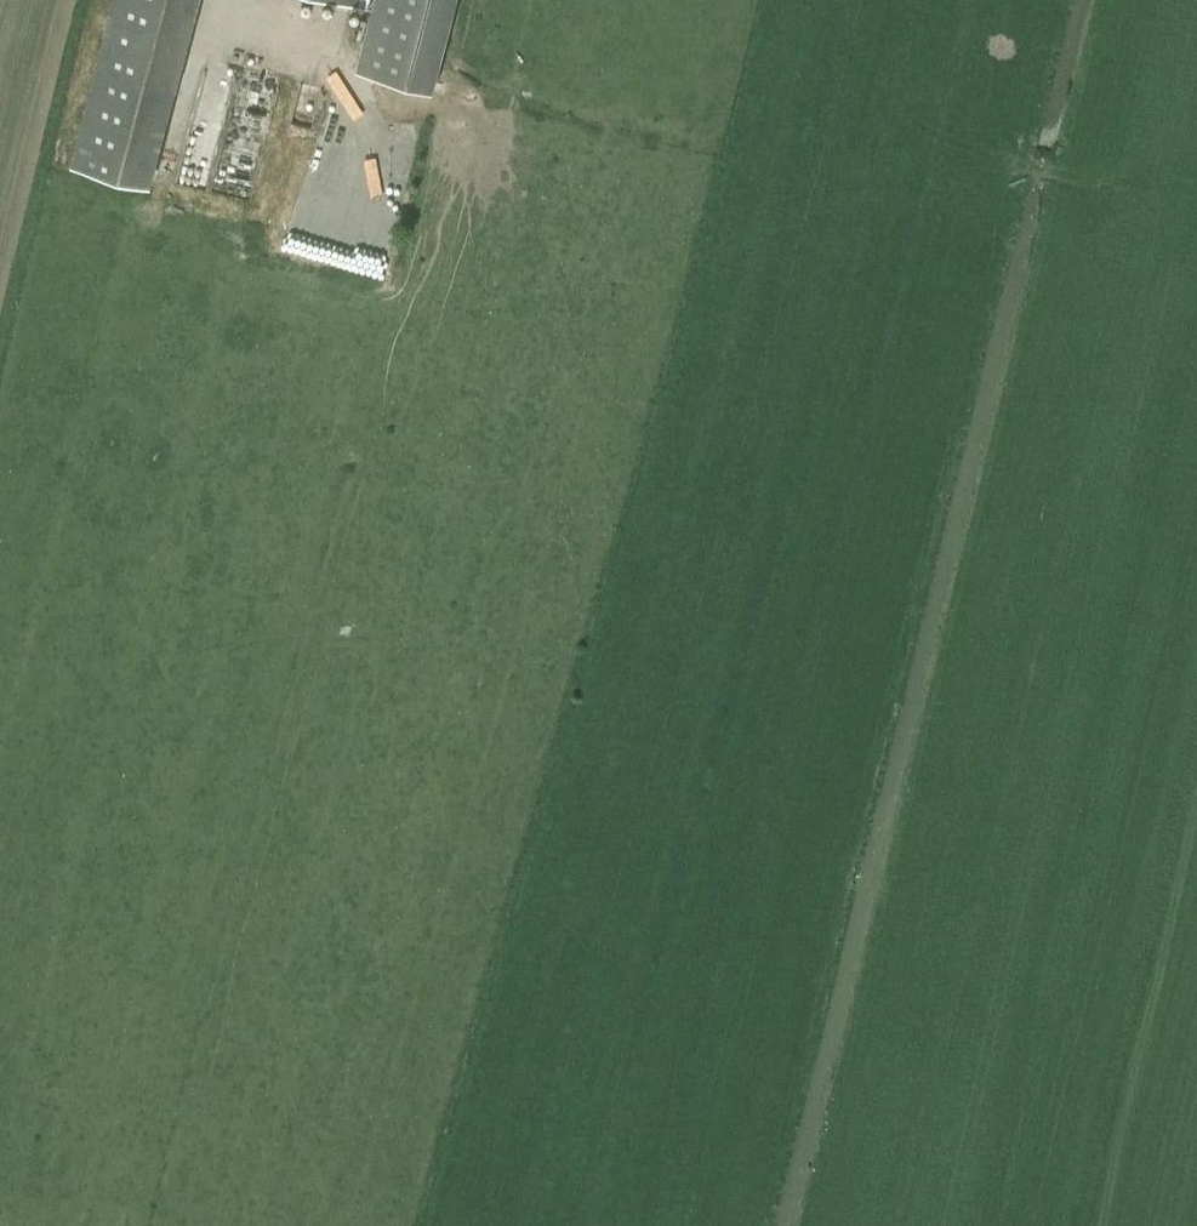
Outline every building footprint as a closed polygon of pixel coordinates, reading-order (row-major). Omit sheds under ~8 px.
[(73,164),(146,184),(194,0),(115,0),(73,164)] [(372,7),(356,68),(432,88),(455,0),(345,0),(372,7)]
